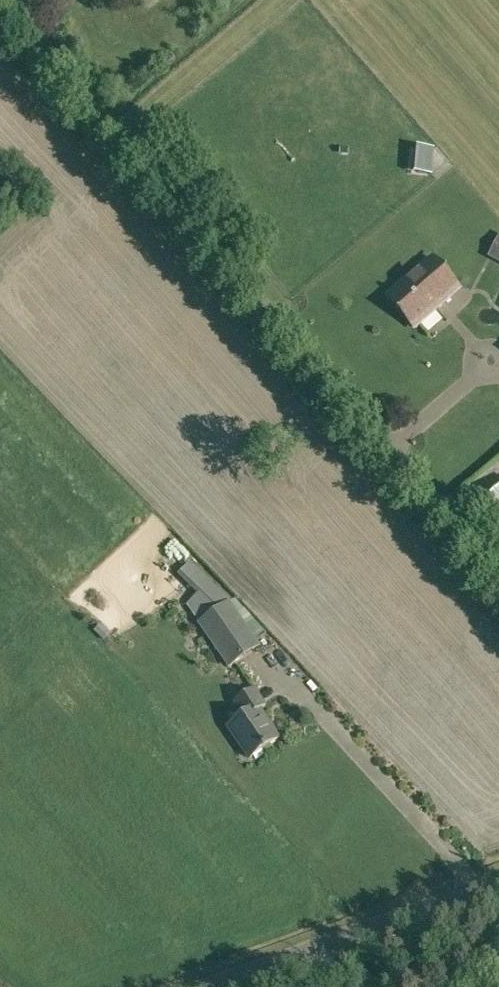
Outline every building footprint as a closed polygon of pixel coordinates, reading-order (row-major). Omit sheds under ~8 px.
[(421,142),(420,168),(441,168),(441,142),(421,142)] [(415,327),(459,289),(432,258),(388,296),(415,327)] [(484,516),(498,534),(498,504),(484,516)] [(231,597),(194,561),(181,574),(218,610),(231,597)] [(259,648),(230,604),(201,624),(229,667),(259,648)] [(248,760),(278,740),(258,711),(265,707),(254,691),(235,704),(243,717),(227,728),(248,760)]
